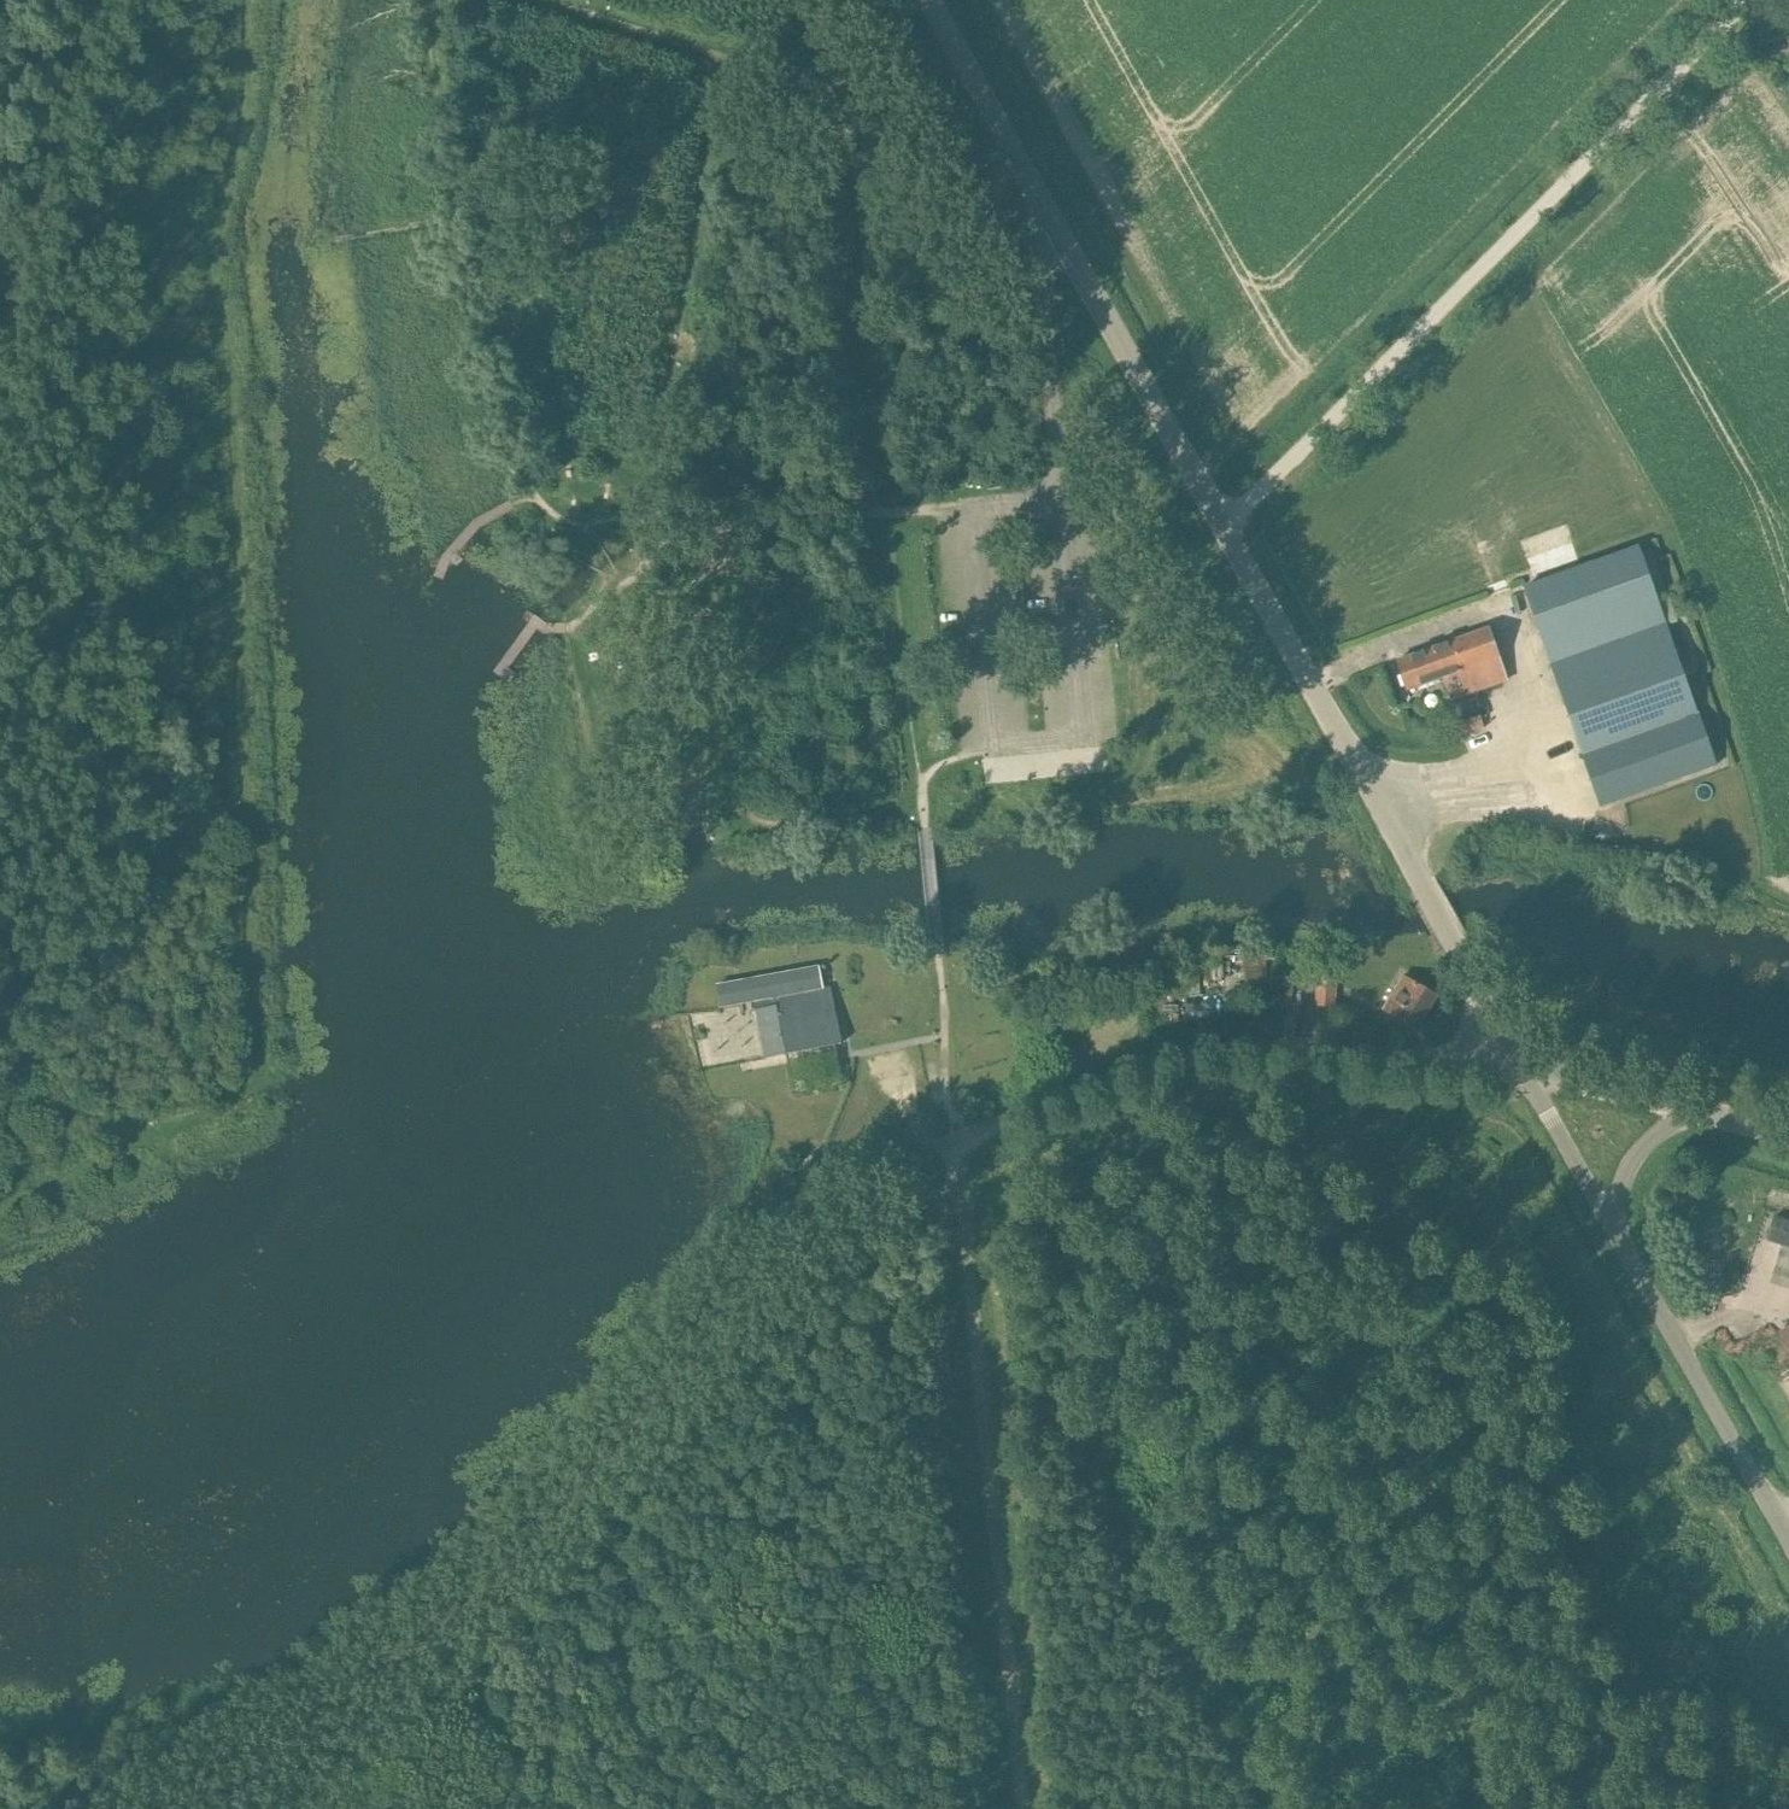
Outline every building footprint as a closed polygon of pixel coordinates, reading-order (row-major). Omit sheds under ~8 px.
[(1715,763),(1639,546),(1524,587),(1601,804),(1715,763)] [(1507,680),(1488,628),(1397,660),(1408,690),(1439,679),(1441,683),(1446,682),(1452,700),(1507,680)] [(1461,735),(1484,727),(1480,715),(1457,723),(1461,735)] [(753,1008),(755,1007),(765,1058),(842,1043),(831,987),(823,988),(819,965),(789,971),(717,985),(721,1005),(751,999),(753,1008)] [(1437,995),(1403,975),(1383,1009),(1417,1029),(1437,995)] [(1335,978),(1313,976),(1312,989),(1318,990),(1317,1005),(1333,1007),(1335,978)] [(1280,981),(1274,1036),(1296,1037),(1297,1025),(1301,1025),(1303,1004),(1292,1003),(1295,983),(1280,981)] [(1250,1026),(1267,1026),(1267,1009),(1250,1009),(1250,1026)] [(1775,1216),(1768,1240),(1788,1246),(1788,1220),(1775,1216)] [(1788,1280),(1788,1254),(1779,1251),(1772,1275),(1788,1280)] [(1778,1331),(1788,1350),(1788,1325),(1778,1331)]
